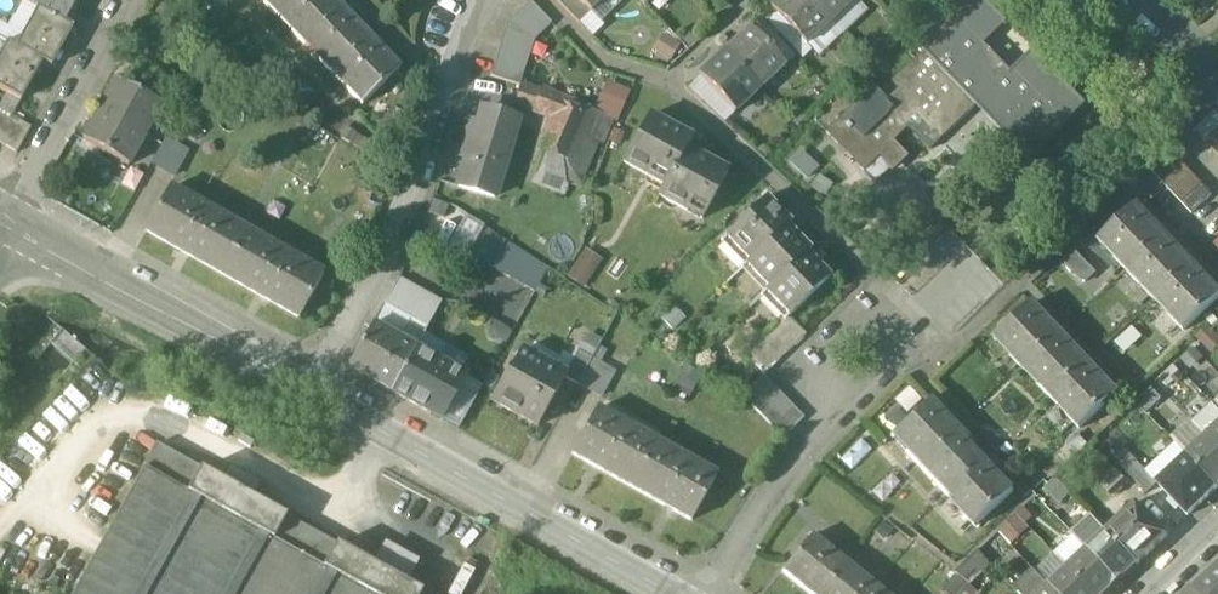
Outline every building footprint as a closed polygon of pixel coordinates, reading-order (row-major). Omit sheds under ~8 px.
[(30,6),(43,13),(65,25),(79,0),(33,0),(30,6)] [(278,18),(297,0),(261,0),(278,18)] [(278,18),(306,47),(343,11),(332,0),(297,0),(278,18)] [(565,9),(574,0),(556,0),(565,9)] [(586,10),(596,0),(577,0),(586,10)] [(809,0),(781,0),(771,10),(806,47),(831,23),(809,0)] [(831,23),(856,0),(809,0),(831,23)] [(977,107),(1029,161),(1088,106),(1035,51),(1012,73),(986,46),(1009,23),(987,0),(965,0),(918,45),(926,53),(895,83),(901,90),(887,103),(873,89),(826,134),(864,173),(879,158),(886,165),(902,149),(895,142),(902,136),(910,128),(931,151),(977,107)] [(551,24),(532,3),(505,27),(492,77),(520,86),(521,83),(522,83),(535,42),(551,24)] [(343,11),(306,47),(334,76),(370,40),(343,11)] [(65,25),(43,13),(34,30),(29,27),(17,48),(44,63),(53,68),(74,30),(65,25)] [(785,68),(750,31),(725,54),(760,91),(785,68)] [(677,44),(659,37),(653,53),(671,60),(677,44)] [(370,40),(334,76),(362,105),(399,70),(370,40)] [(17,48),(13,46),(4,63),(0,61),(0,89),(22,101),(44,63),(17,48)] [(760,91),(725,54),(699,78),(734,115),(760,91)] [(138,71),(129,87),(154,101),(164,85),(138,71)] [(162,107),(117,81),(100,111),(145,137),(162,107)] [(597,111),(521,83),(520,86),(513,106),(556,122),(535,178),(546,181),(548,176),(568,184),(597,111)] [(145,137),(100,111),(83,142),(128,167),(145,137)] [(518,123),(482,113),(471,151),(506,161),(518,123)] [(1196,133),(1206,143),(1217,131),(1217,115),(1216,113),(1196,133)] [(19,122),(6,115),(0,125),(0,145),(4,147),(19,122)] [(692,142),(649,119),(623,165),(664,188),(658,198),(686,213),(689,208),(704,217),(728,175),(686,152),(692,142)] [(17,154),(31,129),(19,122),(4,147),(17,154)] [(1206,143),(1216,153),(1217,151),(1217,131),(1206,143)] [(189,153),(166,140),(152,163),(176,176),(189,153)] [(790,163),(807,181),(823,166),(805,149),(790,163)] [(506,161),(471,151),(459,189),(495,200),(506,161)] [(1173,154),(1153,173),(1163,183),(1183,164),(1173,154)] [(1183,164),(1163,183),(1173,194),(1193,175),(1183,164)] [(1193,175),(1173,194),(1183,204),(1203,185),(1193,175)] [(1203,185),(1183,204),(1193,215),(1213,196),(1203,185)] [(247,233),(171,190),(147,232),(223,275),(247,233)] [(767,198),(725,239),(749,264),(788,227),(791,223),(767,198)] [(1137,206),(1099,242),(1127,272),(1166,236),(1137,206)] [(749,264),(746,267),(768,291),(807,254),(810,251),(788,227),(749,264)] [(547,271),(483,228),(467,255),(534,295),(547,271)] [(323,276),(247,233),(223,275),(298,318),(323,276)] [(1166,236),(1127,272),(1156,302),(1194,266),(1166,236)] [(567,277),(584,287),(601,257),(583,248),(567,277)] [(831,279),(807,254),(768,291),(765,294),(786,316),(789,319),(831,279)] [(1156,302),(1184,332),(1217,301),(1217,291),(1194,266),(1156,302)] [(441,303),(398,279),(384,305),(407,318),(426,328),(441,303)] [(1062,334),(1033,304),(996,340),(1024,370),(1062,334)] [(789,319),(786,316),(771,330),(792,350),(806,337),(789,319)] [(426,328),(407,318),(401,330),(420,340),(426,328)] [(415,350),(372,326),(348,368),(391,392),(415,350)] [(792,350),(771,330),(758,343),(778,364),(792,350)] [(468,358),(424,334),(415,350),(459,375),(468,358)] [(1062,334),(1024,370),(1052,399),(1090,364),(1062,334)] [(778,364),(758,343),(744,357),(764,377),(778,364)] [(459,375),(415,350),(391,392),(442,420),(466,378),(459,375)] [(522,353),(511,373),(509,372),(492,401),(537,426),(565,378),(565,377),(522,353)] [(578,353),(565,377),(565,378),(578,386),(579,385),(592,361),(578,353)] [(615,374),(592,361),(579,385),(602,398),(615,374)] [(1090,364),(1052,399),(1081,429),(1118,394),(1090,364)] [(764,377),(743,398),(753,408),(774,388),(764,377)] [(774,388),(753,408),(763,418),(784,398),(774,388)] [(895,400),(904,413),(920,402),(911,389),(895,400)] [(784,398),(763,418),(773,429),(794,409),(784,398)] [(929,404),(891,439),(919,469),(957,434),(929,404)] [(794,409),(773,429),(783,439),(804,419),(794,409)] [(613,419),(610,424),(595,415),(573,455),(632,488),(655,449),(640,440),(642,436),(613,419)] [(1207,439),(1217,450),(1217,429),(1207,439)] [(957,434),(919,469),(947,498),(985,463),(957,434)] [(1207,439),(1188,457),(1217,489),(1217,450),(1207,439)] [(157,445),(143,470),(365,593),(424,593),(157,445)] [(701,469),(672,452),(669,457),(655,449),(632,488),(691,521),(713,481),(698,473),(701,469)] [(1158,485),(1188,517),(1217,489),(1188,457),(1158,485)] [(985,463),(947,498),(976,528),(1013,493),(985,463)] [(74,593),(365,593),(143,470),(142,471),(143,471),(74,593)] [(1115,470),(1101,483),(1114,498),(1128,485),(1115,470)] [(1167,537),(1137,505),(1107,533),(1137,565),(1167,537)] [(1013,541),(1035,517),(1023,507),(1001,530),(1013,541)] [(1137,565),(1107,533),(1088,551),(1118,583),(1137,565)] [(812,538),(783,573),(809,593),(842,593),(858,575),(812,538)] [(1088,551),(1069,569),(1092,593),(1107,593),(1118,583),(1088,551)] [(452,593),(465,593),(475,574),(465,568),(452,593)] [(1069,569),(1050,587),(1056,593),(1092,593),(1069,569)] [(1193,593),(1194,593),(1217,593),(1217,570),(1193,593)] [(858,575),(842,593),(881,593),(858,575)] [(1019,593),(1020,593),(1034,593),(1038,591),(1031,582),(1019,593)]
